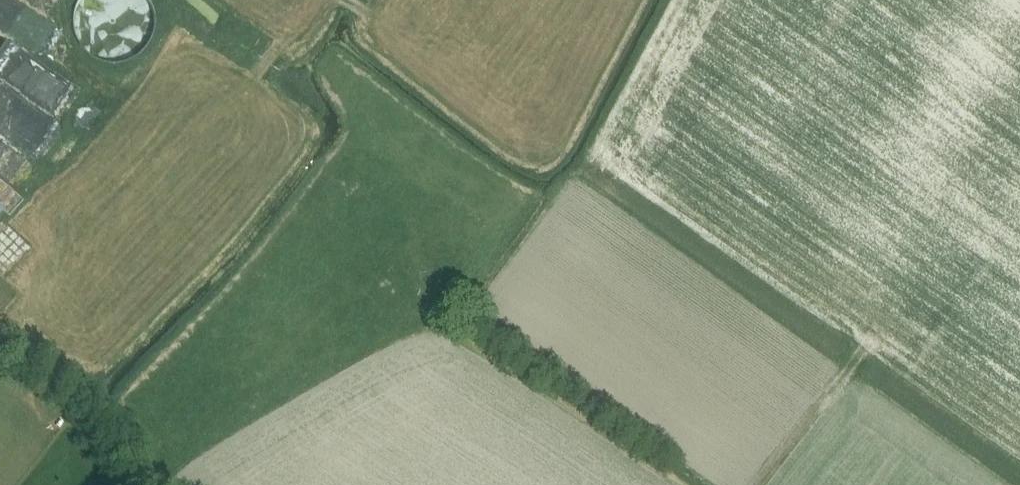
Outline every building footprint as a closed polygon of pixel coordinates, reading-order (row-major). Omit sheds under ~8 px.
[(0,129),(0,131),(33,146),(46,116),(23,106),(15,125),(4,120),(0,129)]
